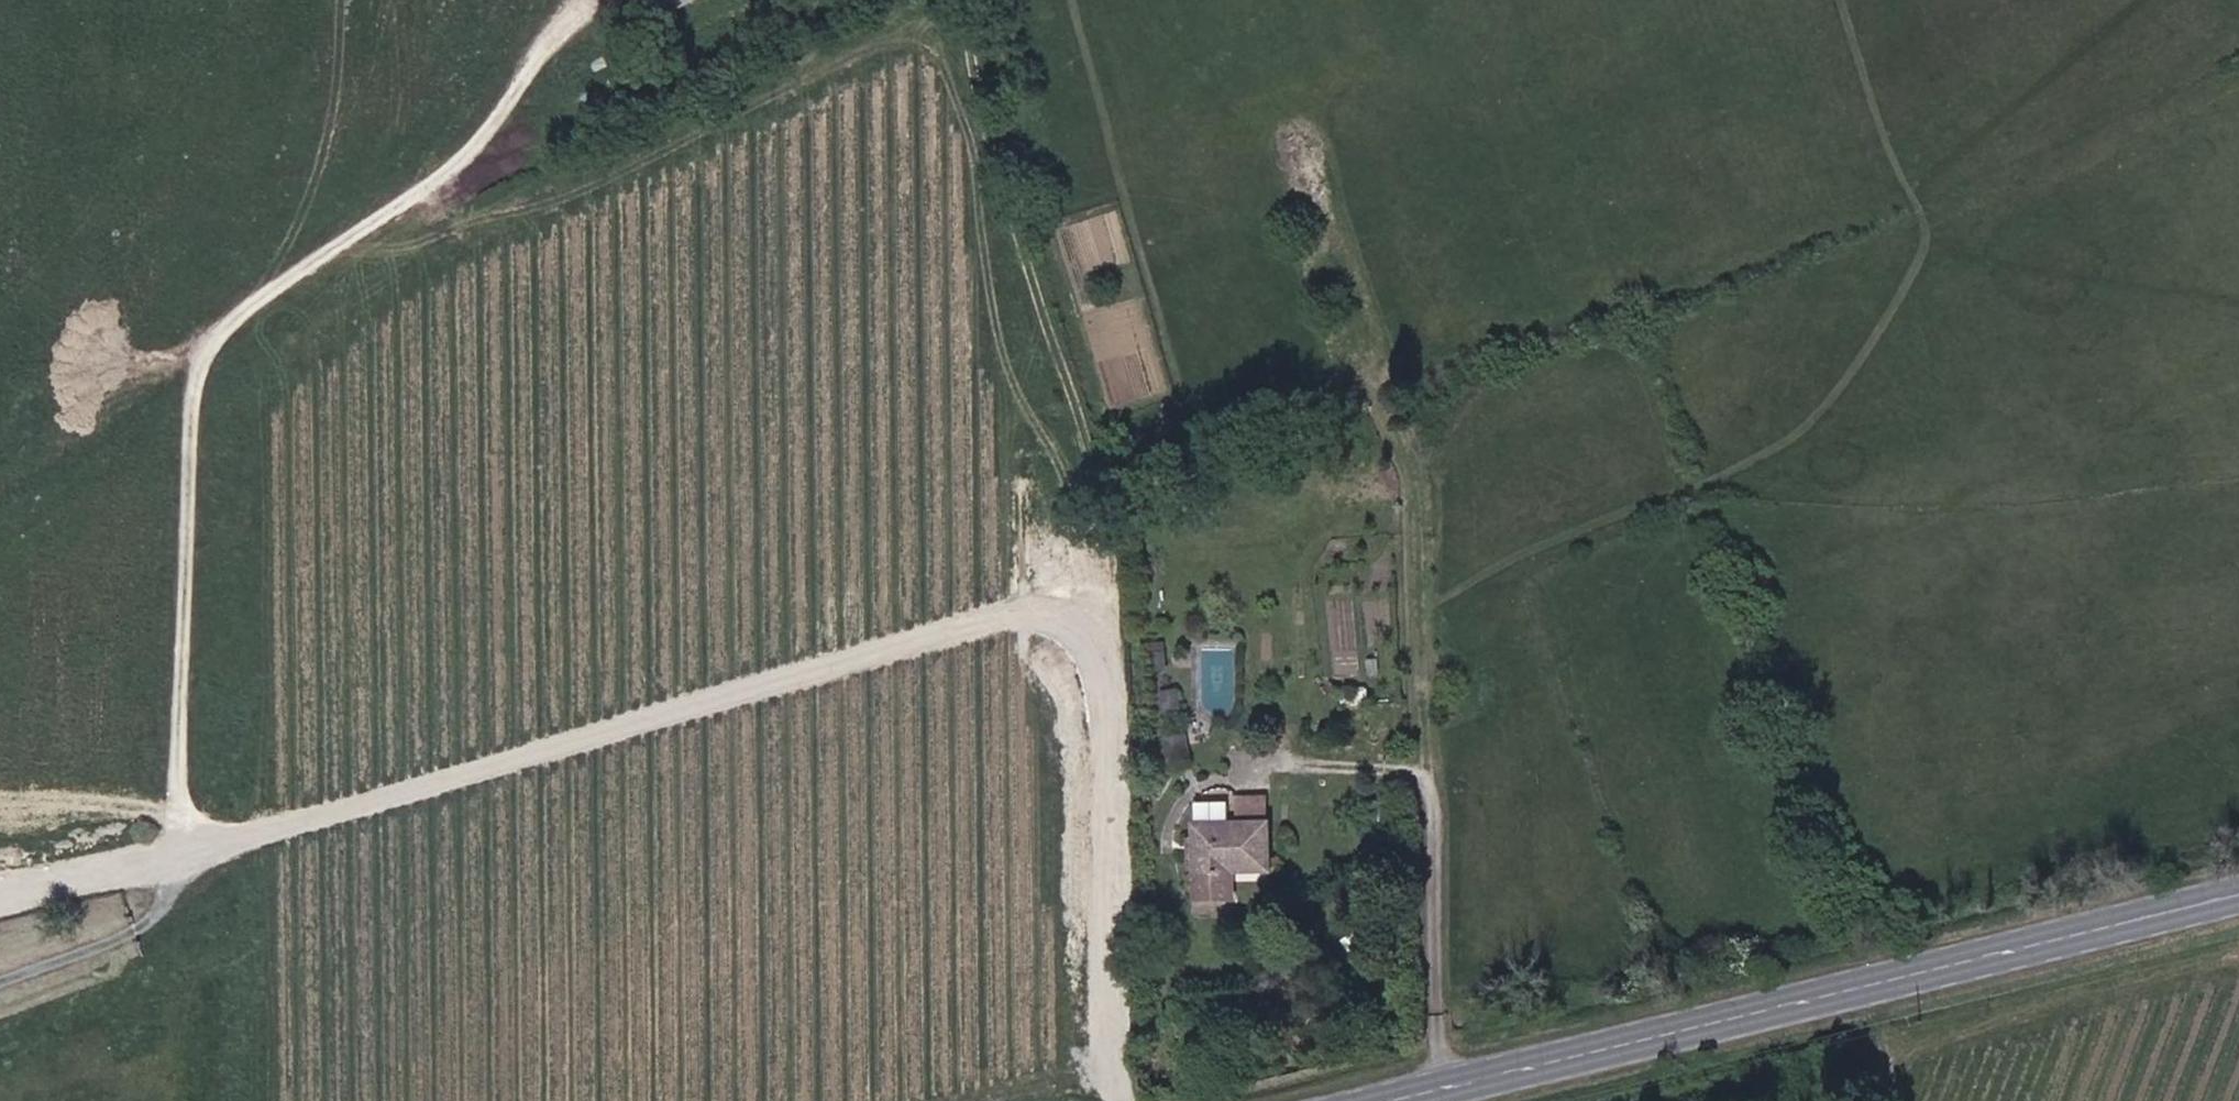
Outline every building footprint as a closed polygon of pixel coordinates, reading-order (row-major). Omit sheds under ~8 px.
[(687,0),(644,0),(651,16),(687,0)] [(1199,832),(1197,902),(1233,902),(1233,875),(1266,875),(1267,804),(1240,804),(1239,833),(1199,832)]
